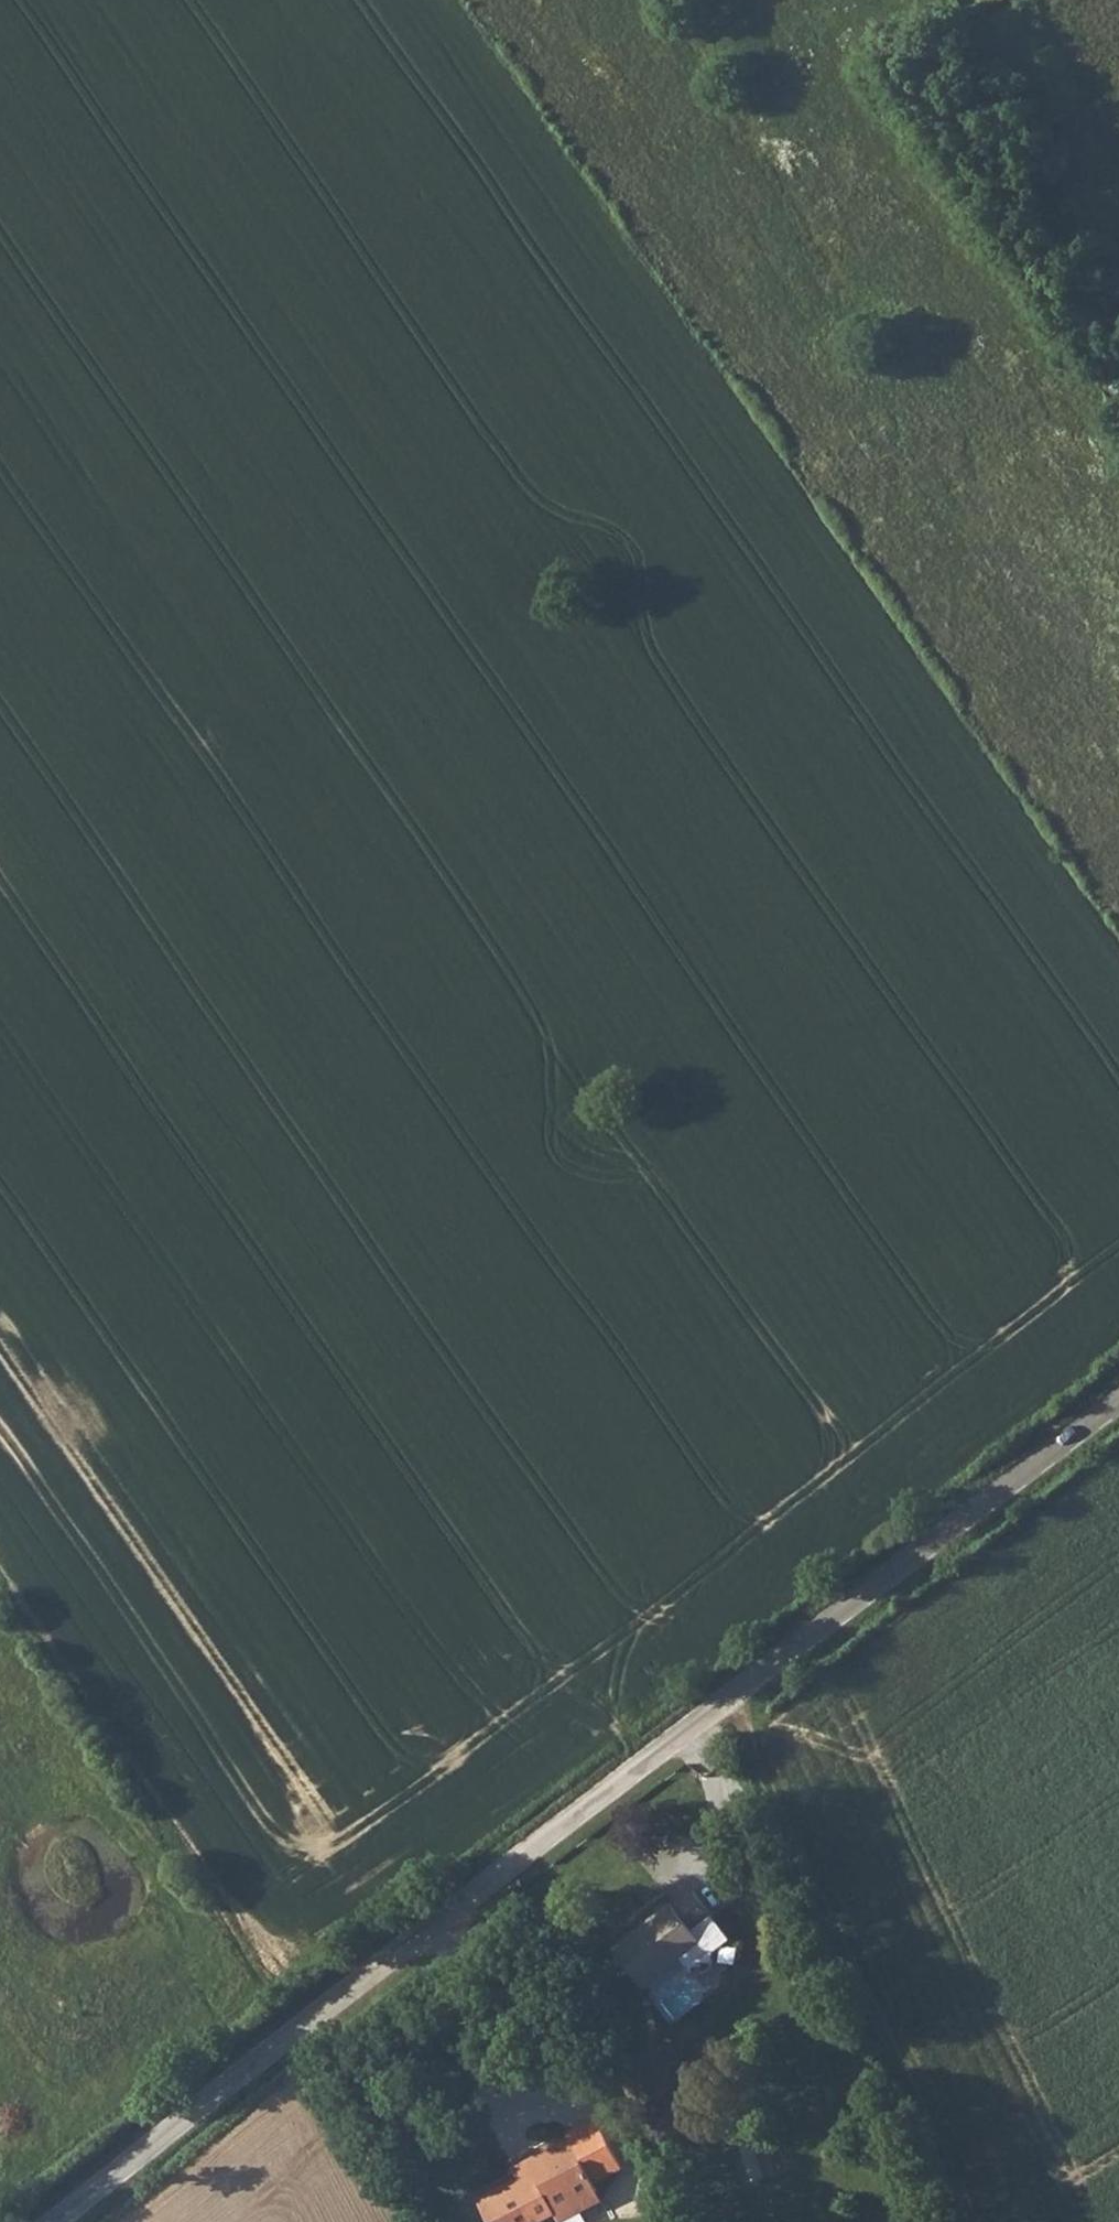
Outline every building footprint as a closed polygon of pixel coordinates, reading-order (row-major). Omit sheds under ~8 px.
[(699,1884),(621,1944),(651,1982),(688,1954),(702,1972),(718,1963),(721,1946),(737,1934),(699,1884)] [(516,2181),(475,2201),(486,2221),(537,2221),(552,2215),(597,2192),(592,2181),(619,2167),(595,2119),(567,2133),(570,2141),(528,2162),(539,2184),(521,2192),(516,2181)]
